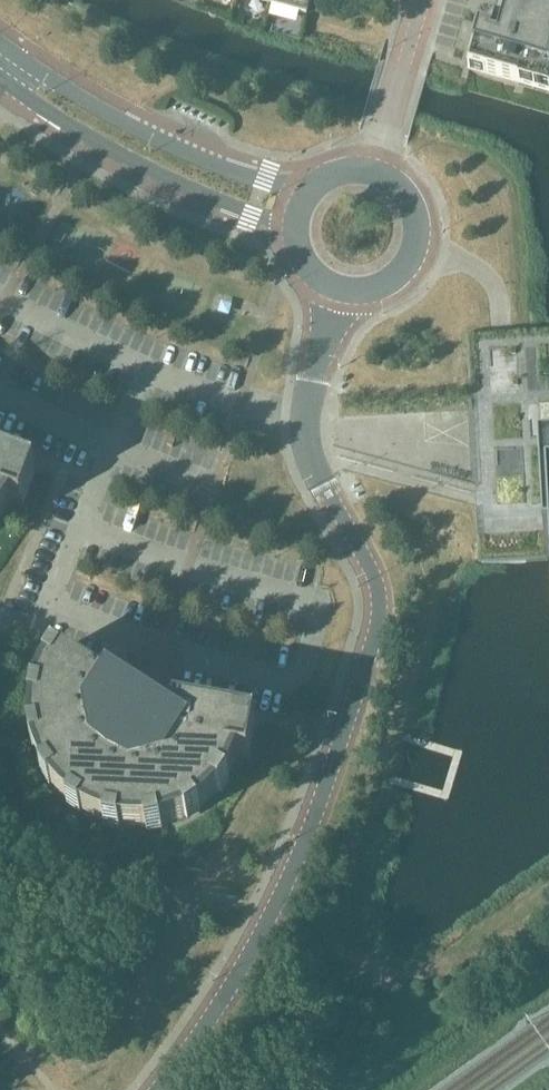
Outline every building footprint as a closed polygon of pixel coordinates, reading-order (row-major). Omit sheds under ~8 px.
[(271,5),(307,14),(310,0),(273,0),(271,5)] [(469,72),(548,94),(548,0),(503,0),(493,37),(480,33),(469,72)] [(12,504),(23,508),(37,471),(0,458),(0,520),(12,504)] [(173,727),(59,655),(49,669),(38,692),(34,707),(33,733),(35,748),(42,766),(46,775),(52,786),(70,805),(82,814),(106,825),(121,828),(146,830),(162,827),(186,819),(199,810),(218,793),(227,780),(238,759),(250,761),(256,722),(176,708),(173,727)]
